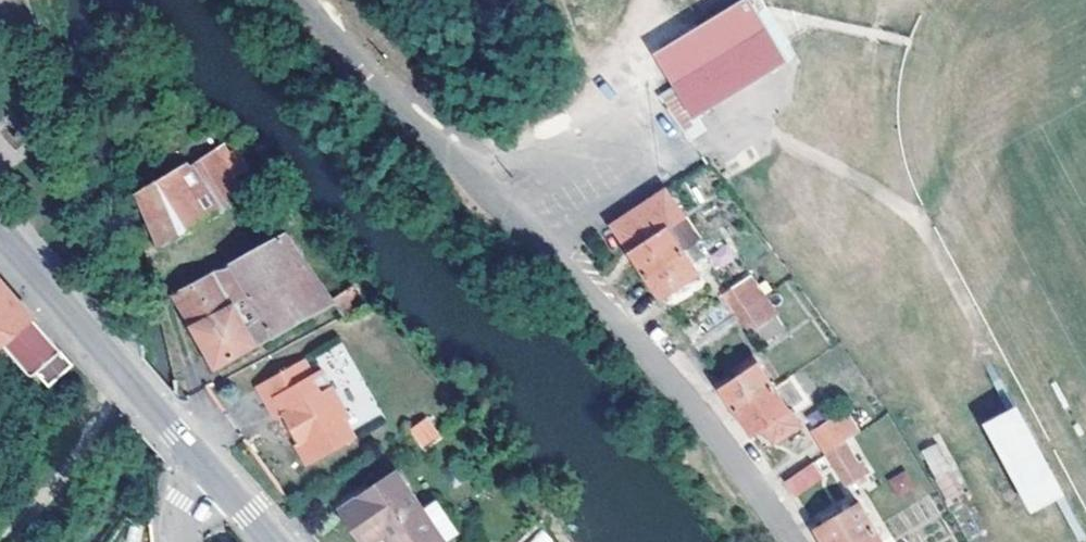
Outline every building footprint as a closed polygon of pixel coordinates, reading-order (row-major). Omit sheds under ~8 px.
[(677,81),(764,27),(774,43),(787,36),(775,16),(761,23),(755,13),(768,5),(765,0),(745,0),(702,26),(660,52),(677,81)] [(761,23),(775,16),(768,5),(755,13),(761,23)] [(697,114),(713,104),(709,97),(769,62),(772,68),(785,61),(774,43),(764,27),(677,81),(697,114)] [(709,97),(713,104),(772,68),(769,62),(709,97)] [(705,126),(697,114),(677,81),(659,95),(689,135),(705,126)] [(184,164),(143,191),(171,237),(217,208),(219,211),(243,196),(216,152),(188,170),(184,164)] [(695,242),(699,239),(665,189),(614,224),(631,248),(648,274),(695,242)] [(305,261),(324,248),(307,223),(286,234),(305,261)] [(215,367),(255,344),(242,320),(259,311),(272,335),(332,302),(341,317),(365,305),(328,246),(324,248),(305,261),(286,234),(233,264),(246,287),(229,297),(215,273),(175,295),(215,367)] [(705,255),(695,242),(648,274),(663,296),(688,279),(693,286),(699,282),(694,275),(698,272),(693,264),(705,255)] [(233,264),(215,273),(229,297),(246,287),(233,264)] [(738,311),(762,295),(749,276),(725,292),(738,311)] [(56,379),(74,364),(0,281),(0,348),(5,345),(32,377),(39,373),(49,385),(56,379)] [(762,295),(738,311),(751,330),(775,314),(762,295)] [(255,344),(272,335),(259,311),(242,320),(255,344)] [(723,385),(739,409),(773,386),(752,354),(734,367),(739,375),(723,385)] [(297,440),(293,443),(303,461),(350,437),(342,420),(347,417),(323,372),(313,377),(304,360),(256,385),(274,418),(278,415),(283,413),(297,440)] [(57,380),(46,395),(56,404),(68,388),(57,380)] [(799,424),(773,386),(739,409),(754,432),(765,424),(776,440),(799,424)] [(1037,505),(1061,492),(1014,404),(990,418),(1037,505)] [(828,452),(849,437),(859,430),(847,410),(815,429),(828,452)] [(278,415),(293,443),(297,440),(283,413),(278,415)] [(411,426),(425,443),(438,433),(424,416),(411,426)] [(1036,506),(1037,505),(990,418),(988,418),(1036,506)] [(849,437),(828,452),(847,484),(858,477),(861,483),(871,477),(868,471),(874,468),(868,458),(863,462),(849,437)] [(935,478),(951,470),(937,443),(921,452),(935,478)] [(787,480),(797,495),(822,478),(812,462),(787,480)] [(887,481),(900,499),(917,487),(903,468),(887,481)] [(951,470),(935,478),(944,496),(960,488),(951,470)] [(391,541),(441,541),(459,529),(436,498),(420,509),(394,472),(340,510),(364,541),(373,541),(385,534),(391,541)] [(860,502),(847,509),(844,502),(836,507),(840,514),(819,527),(828,541),(885,541),(860,502)] [(552,541),(544,530),(526,541),(551,541),(552,541)]
